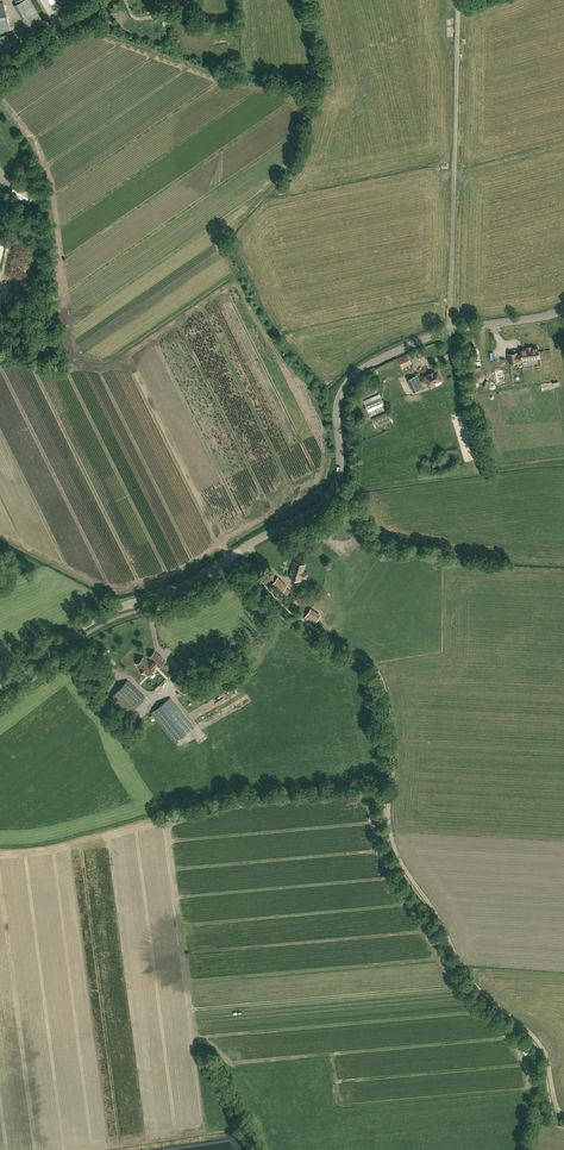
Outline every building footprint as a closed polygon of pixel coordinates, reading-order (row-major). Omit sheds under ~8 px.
[(30,0),(24,0),(15,5),(22,17),(32,33),(45,26),(30,0)] [(166,1),(168,11),(168,12),(180,10),(179,0),(173,0),(166,1)] [(233,0),(216,0),(217,19),(233,18),(233,0)] [(4,2),(0,3),(0,31),(10,28),(4,2)] [(22,48),(15,38),(0,48),(0,49),(7,58),(22,48)] [(29,205),(35,195),(16,184),(10,194),(29,205)] [(537,347),(520,349),(521,353),(516,354),(516,353),(508,354),(509,363),(517,362),(517,361),(539,358),(537,347)] [(407,354),(398,358),(402,367),(411,363),(407,354)] [(503,370),(495,371),(497,385),(501,384),(505,383),(504,379),(503,370)] [(441,379),(437,371),(433,373),(433,372),(429,374),(425,376),(429,385),(441,379)] [(417,375),(408,379),(414,392),(423,388),(417,375)] [(380,396),(365,403),(368,408),(382,402),(380,396)] [(387,413),(372,420),(375,425),(390,419),(387,413)] [(300,580),(301,577),(306,579),(308,573),(303,571),(305,565),(294,561),(289,577),(300,580)] [(278,578),(271,584),(286,598),(291,593),(285,587),(286,586),(278,578)] [(257,593),(263,588),(257,581),(251,586),(257,593)] [(295,607),(302,600),(297,596),(290,602),(295,607)] [(145,672),(148,675),(157,665),(159,666),(165,661),(155,651),(149,657),(151,659),(148,661),(144,657),(137,664),(141,668),(139,669),(144,673),(145,672)] [(179,677),(177,679),(176,678),(172,682),(179,688),(183,693),(189,687),(179,677)] [(128,715),(145,697),(128,679),(110,697),(128,715)] [(174,743),(194,727),(170,697),(150,713),(174,743)]
